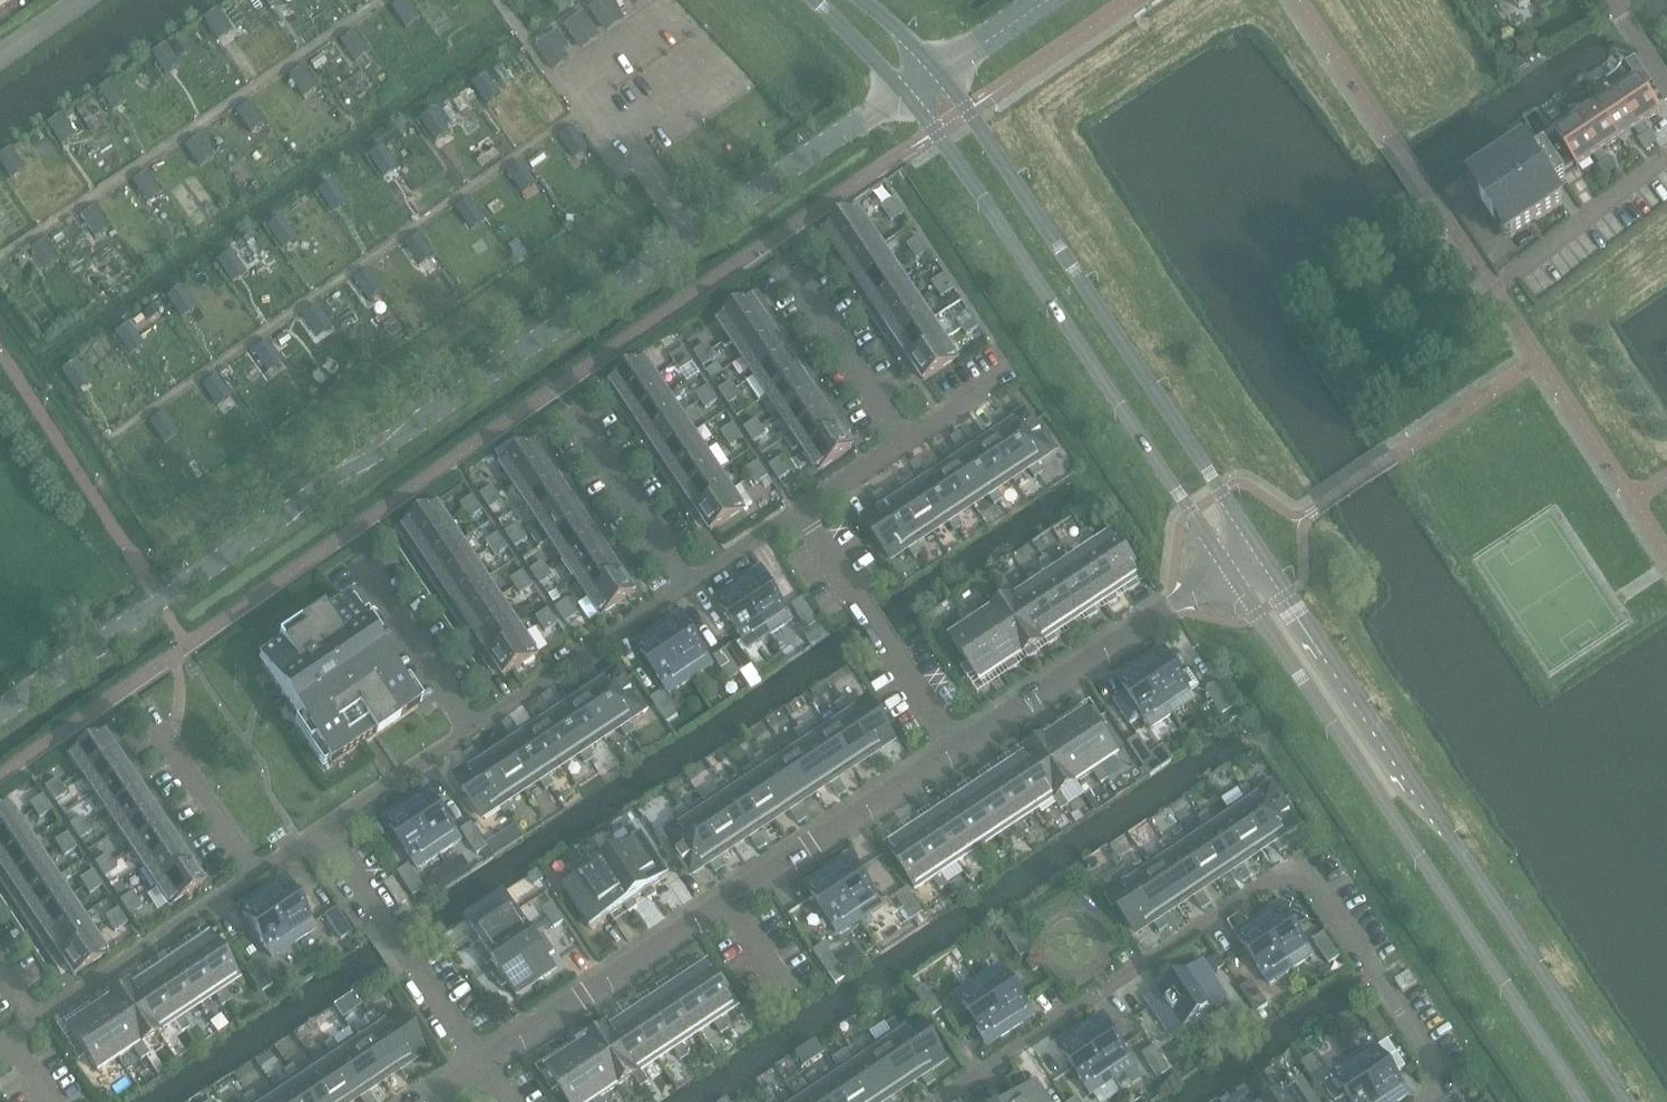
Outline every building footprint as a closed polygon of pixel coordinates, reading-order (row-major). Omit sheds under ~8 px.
[(392,8),(399,19),(413,9),(407,0),(403,0),(392,8)] [(590,10),(602,27),(620,14),(610,0),(604,0),(590,10)] [(1520,10),(1534,0),(1513,0),(1520,10)] [(218,10),(204,19),(212,30),(226,21),(218,10)] [(584,14),(565,27),(577,44),(596,31),(584,14)] [(559,32),(538,47),(549,62),(570,47),(559,32)] [(355,33),(341,43),(349,54),(362,44),(355,33)] [(166,45),(153,54),(160,65),(174,56),(166,45)] [(303,67),(289,76),(296,87),(310,78),(303,67)] [(487,75),(474,85),(481,95),(495,86),(487,75)] [(1660,113),(1636,78),(1615,92),(1639,128),(1634,130),(1641,140),(1639,141),(1645,151),(1657,142),(1651,133),(1649,134),(1643,124),(1660,113)] [(112,81),(99,91),(106,102),(120,92),(112,81)] [(1639,128),(1615,92),(1595,106),(1619,141),(1634,130),(1639,128)] [(251,103),(237,112),(244,123),(258,114),(251,103)] [(1619,141),(1595,106),(1575,119),(1599,154),(1594,157),(1601,167),(1599,168),(1605,177),(1617,169),(1611,160),(1609,161),(1603,151),(1619,141)] [(435,111),(422,121),(429,132),(443,122),(435,111)] [(62,115),(48,125),(55,135),(69,126),(62,115)] [(1599,154),(1575,119),(1554,133),(1577,168),(1594,157),(1599,154)] [(575,128),(561,138),(568,149),(582,139),(575,128)] [(199,137),(185,147),(193,158),(207,148),(199,137)] [(1563,204),(1554,192),(1566,184),(1545,152),(1533,160),(1524,147),(1473,182),(1511,239),(1563,204)] [(384,148),(370,157),(377,168),(391,158),(384,148)] [(0,157),(0,162),(5,169),(19,160),(11,149),(0,157)] [(523,164),(509,173),(516,184),(530,175),(523,164)] [(147,173),(133,182),(141,193),(155,184),(147,173)] [(333,183),(319,193),(326,204),(340,194),(333,183)] [(886,215),(899,207),(894,199),(882,208),(886,215)] [(471,200),(458,209),(465,220),(479,210),(471,200)] [(836,248),(868,226),(856,207),(823,229),(836,248)] [(891,222),(904,214),(899,207),(886,215),(891,222)] [(94,208),(81,217),(88,228),(102,219),(94,208)] [(282,219),(269,228),(276,239),(290,230),(282,219)] [(848,267),(881,245),(868,226),(836,248),(848,267)] [(420,235),(406,245),(414,256),(427,246),(420,235)] [(912,253),(924,244),(919,237),(907,245),(912,253)] [(45,242),(31,251),(38,262),(52,253),(45,242)] [(916,260),(929,252),(924,244),(912,253),(916,260)] [(861,286),(894,264),(881,245),(848,267),(861,286)] [(232,253),(219,263),(226,274),(240,264),(232,253)] [(874,305),(906,283),(894,264),(861,286),(874,305)] [(369,271),(355,281),(363,292),(376,282),(369,271)] [(937,291),(949,282),(945,275),(932,283),(937,291)] [(942,298),(954,290),(949,282),(937,291),(942,298)] [(886,324),(919,303),(906,283),(874,305),(886,324)] [(182,290),(168,299),(176,310),(189,301),(182,290)] [(731,338),(763,316),(751,297),(718,319),(731,338)] [(899,343),(932,322),(919,303),(886,324),(899,343)] [(317,306),(303,316),(311,327),(324,317),(317,306)] [(962,328),(975,320),(970,313),(957,321),(962,328)] [(743,357),(776,335),(763,316),(731,338),(743,357)] [(967,336),(980,327),(975,320),(962,328),(967,336)] [(912,362),(944,341),(932,322),(899,343),(912,362)] [(131,326),(117,336),(124,346),(138,337),(131,326)] [(756,376),(789,355),(776,335),(743,357),(756,376)] [(925,382),(957,360),(944,341),(912,362),(925,382)] [(267,342),(253,351),(260,362),(274,353),(267,342)] [(699,360),(712,351),(707,344),(694,353),(699,360)] [(675,365),(688,356),(683,348),(670,357),(675,365)] [(717,359),(712,351),(699,360),(704,367),(717,359)] [(769,395),(801,374),(789,355),(756,376),(769,395)] [(693,363),(688,356),(675,365),(680,372),(693,363)] [(623,399),(656,377),(643,358),(610,379),(623,399)] [(80,365),(66,375),(73,386),(87,376),(80,365)] [(781,414),(814,393),(801,374),(769,395),(781,414)] [(216,376),(203,386),(210,397),(224,387),(216,376)] [(636,418),(668,396),(656,377),(623,399),(636,418)] [(724,398),(737,389),(732,382),(719,390),(724,398)] [(700,402),(714,394),(709,386),(695,395),(700,402)] [(742,397),(737,389),(724,398),(729,405),(742,397)] [(794,434),(827,412),(814,393),(781,414),(794,434)] [(718,401),(714,394),(700,402),(705,410),(718,401)] [(648,437),(681,415),(668,396),(636,418),(648,437)] [(1052,451),(1043,437),(1047,435),(1038,421),(1034,423),(1024,409),(1013,416),(1015,419),(1010,423),(1002,411),(998,414),(1039,476),(1044,473),(1036,462),(1052,451)] [(807,453),(840,431),(827,412),(794,434),(807,453)] [(164,413),(151,423),(158,434),(172,424),(164,413)] [(1039,476),(998,414),(994,417),(1001,428),(986,439),(1011,478),(1027,467),(1035,479),(1039,476)] [(661,456),(694,434),(681,415),(648,437),(661,456)] [(749,436),(762,427),(757,420),(744,428),(749,436)] [(726,440),(739,432),(734,424),(721,433),(726,440)] [(767,435),(762,427),(749,436),(754,443),(767,435)] [(820,472),(852,450),(840,431),(807,453),(820,472)] [(744,439),(739,432),(726,440),(731,448),(744,439)] [(1011,478),(986,439),(970,449),(960,433),(955,436),(999,503),(1003,500),(996,488),(1011,478)] [(674,475),(706,453),(694,434),(661,456),(674,475)] [(999,503),(955,436),(951,439),(961,455),(946,465),(971,504),(987,494),(995,506),(999,503)] [(514,482),(546,461),(534,442),(501,463),(514,482)] [(686,494),(719,472),(706,453),(674,475),(686,494)] [(774,474),(787,465),(782,457),(769,466),(774,474)] [(971,504),(946,465),(930,476),(919,460),(915,463),(959,529),(963,526),(956,515),(971,504)] [(526,502),(559,480),(546,461),(514,482),(526,502)] [(751,478),(764,470),(759,462),(746,471),(751,478)] [(959,529),(915,463),(911,466),(921,481),(906,492),(931,531),(947,521),(955,532),(959,529)] [(779,481),(792,473),(787,465),(774,474),(779,481)] [(769,477),(764,470),(751,478),(756,486),(769,477)] [(699,513),(732,492),(719,472),(686,494),(699,513)] [(539,521),(572,499),(559,480),(526,502),(539,521)] [(485,502),(498,494),(493,486),(480,495),(485,502)] [(931,531),(906,492),(890,502),(882,491),(878,494),(919,556),(923,553),(916,541),(931,531)] [(712,533),(744,511),(732,492),(699,513),(712,533)] [(503,501),(498,494),(485,502),(490,510),(503,501)] [(919,556),(878,494),(873,497),(881,508),(865,519),(890,558),(907,547),(915,559),(919,556)] [(465,512),(478,503),(473,496),(460,504),(465,512)] [(552,540),(584,518),(572,499),(539,521),(552,540)] [(416,544),(449,522),(436,503),(403,525),(416,544)] [(483,511),(478,503),(465,512),(470,519),(483,511)] [(584,518),(552,540),(564,559),(597,537),(584,518)] [(429,563),(461,541),(449,522),(416,544),(429,563)] [(510,540),(523,532),(518,524),(505,533),(510,540)] [(1142,576),(1113,531),(1095,542),(1087,530),(1084,532),(1121,590),(1127,586),(1131,592),(1138,587),(1134,581),(1142,576)] [(528,539),(523,532),(510,540),(515,548),(528,539)] [(1121,590),(1084,532),(1080,535),(1088,547),(1072,558),(1100,603),(1107,599),(1111,605),(1118,600),(1114,594),(1121,590)] [(490,550),(503,541),(499,534),(485,542),(490,550)] [(577,578),(610,556),(597,537),(564,559),(577,578)] [(441,582),(474,560),(461,541),(429,563),(441,582)] [(508,549),(503,541),(490,550),(495,557),(508,549)] [(610,556),(577,578),(590,597),(622,575),(610,556)] [(1100,603),(1072,558),(1055,568),(1047,557),(1043,559),(1080,617),(1087,612),(1091,618),(1098,614),(1094,608),(1100,603)] [(1080,617),(1043,559),(1040,562),(1048,574),(1031,584),(1061,629),(1067,626),(1071,632),(1078,627),(1074,621),(1080,617)] [(474,560),(441,582),(454,601),(487,579),(474,560)] [(535,578),(548,569),(543,562),(530,571),(535,578)] [(554,577),(548,569),(535,578),(540,585),(554,577)] [(516,588),(529,579),(524,571),(510,580),(516,588)] [(622,575),(590,597),(603,616),(635,594),(622,575)] [(793,621),(763,575),(753,582),(748,576),(736,584),(740,590),(771,635),(793,621)] [(487,579),(454,601),(467,620),(500,599),(487,579)] [(534,586),(529,579),(516,588),(521,595),(534,586)] [(1061,629),(1031,584),(1015,595),(1007,583),(1003,586),(1041,643),(1047,639),(1051,645),(1058,640),(1054,634),(1061,629)] [(1041,643),(1003,586),(1000,588),(1008,600),(991,611),(1021,656),(1027,653),(1031,658),(1038,654),(1034,647),(1041,643)] [(771,635),(740,590),(719,604),(745,643),(766,629),(771,636),(771,635)] [(557,591),(549,596),(553,603),(561,599),(557,591)] [(500,599),(467,620),(480,639),(512,618),(500,599)] [(819,623),(803,599),(792,606),(808,631),(819,623)] [(561,616),(574,607),(569,600),(556,608),(561,616)] [(417,710),(401,685),(391,670),(382,657),(366,632),(346,602),(323,617),(287,641),(259,660),(279,690),(305,728),(330,767),(371,740),(394,725),(417,710)] [(579,615),(574,607),(561,616),(565,623),(579,615)] [(541,625),(553,616),(549,609),(535,618),(541,625)] [(1021,656),(991,611),(975,622),(967,610),(964,612),(1001,669),(1007,666),(1011,672),(1018,667),(1014,661),(1021,656)] [(1001,669),(964,612),(960,615),(968,627),(951,638),(968,665),(962,669),(967,677),(973,673),(980,683),(1001,669)] [(559,624),(553,616),(541,625),(546,633),(559,624)] [(512,618),(480,639),(492,658),(525,637),(512,618)] [(709,659),(685,622),(683,620),(672,627),(668,621),(656,629),(661,635),(692,680),(687,673),(709,659)] [(692,680),(661,635),(651,642),(647,635),(635,643),(665,688),(674,683),(678,689),(692,680)] [(525,637),(492,658),(505,678),(538,656),(525,637)] [(753,667),(736,643),(725,650),(741,675),(753,667)] [(741,675),(725,650),(714,658),(730,682),(741,675)] [(1199,686),(1189,671),(1180,677),(1165,655),(1144,669),(1169,708),(1191,693),(1190,692),(1199,686)] [(644,710),(635,696),(638,694),(629,679),(625,682),(616,668),(604,675),(606,678),(602,682),(594,670),(590,673),(631,735),(635,732),(627,721),(644,710)] [(1174,714),(1169,708),(1144,669),(1133,676),(1128,670),(1117,677),(1126,691),(1113,700),(1130,726),(1143,717),(1151,729),(1174,714)] [(631,735),(590,673),(585,676),(593,687),(577,698),(603,737),(619,726),(626,738),(631,735)] [(1234,708),(1217,684),(1206,691),(1222,716),(1234,708)] [(603,737),(577,698),(561,708),(551,692),(547,695),(591,762),(595,759),(587,747),(603,737)] [(679,716),(662,692),(651,700),(667,724),(679,716)] [(591,762),(547,695),(542,698),(553,714),(537,725),(563,763),(579,753),(586,764),(591,762)] [(894,739),(868,700),(852,711),(844,700),(840,703),(881,765),(885,762),(877,750),(894,739)] [(881,765),(840,703),(835,706),(843,717),(827,727),(853,766),(869,756),(876,768),(881,765)] [(1118,756),(1100,729),(1106,725),(1101,718),(1095,722),(1088,711),(1067,725),(1105,782),(1109,779),(1101,767),(1118,756)] [(563,763),(537,725),(521,735),(511,719),(506,722),(550,788),(555,785),(547,774),(563,763)] [(550,788),(506,722),(502,725),(513,741),(497,751),(523,790),(538,779),(546,791),(550,788)] [(1105,782),(1067,725),(1062,728),(1058,723),(1051,727),(1055,733),(1047,738),(1077,783),(1093,773),(1101,784),(1105,782)] [(853,766),(827,727),(811,738),(804,726),(800,729),(844,795),(848,793),(837,777),(853,766)] [(844,795),(800,729),(795,732),(803,744),(787,754),(813,793),(828,783),(839,798),(844,795)] [(81,773),(114,751),(101,732),(69,754),(81,773)] [(1077,783),(1047,738),(1042,742),(1038,736),(1031,741),(1035,747),(1027,752),(1065,808),(1069,806),(1061,794),(1077,783)] [(1155,760),(1139,736),(1128,743),(1144,768),(1155,760)] [(1065,808),(1027,752),(1022,755),(1018,749),(1011,754),(1015,760),(1007,765),(1037,810),(1053,799),(1061,811),(1065,808)] [(523,790),(497,751),(481,761),(474,750),(469,752),(510,815),(515,812),(507,800),(523,790)] [(94,792),(127,770),(114,751),(81,773),(94,792)] [(510,815),(469,752),(465,755),(472,767),(456,778),(482,817),(498,806),(506,818),(510,815)] [(813,793),(787,754),(771,764),(764,753),(759,756),(803,822),(808,819),(797,803),(813,793)] [(803,822),(759,756),(755,759),(763,770),(747,781),(773,820),(788,809),(799,825),(803,822)] [(1037,810),(1007,765),(1002,768),(998,762),(991,767),(995,773),(987,778),(1025,835),(1029,832),(1021,820),(1037,810)] [(107,811),(140,789),(127,770),(94,792),(107,811)] [(1025,835),(987,778),(982,782),(978,776),(971,781),(975,787),(967,791),(997,836),(1013,826),(1021,838),(1025,835)] [(49,795),(62,786),(57,779),(44,787),(49,795)] [(773,820),(747,781),(731,791),(724,779),(719,782),(763,848),(767,846),(757,830),(773,820)] [(763,848),(719,782),(715,785),(723,797),(707,807),(732,846),(748,836),(759,852),(763,848)] [(67,794),(62,786),(49,795),(54,802),(67,794)] [(1299,828),(1290,814),(1294,811),(1284,797),(1281,800),(1271,786),(1255,797),(1247,786),(1243,788),(1284,850),(1289,848),(1281,836),(1286,833),(1288,836),(1299,828)] [(1284,850),(1243,788),(1239,791),(1246,803),(1231,813),(1256,852),(1272,842),(1280,853),(1284,850)] [(120,830),(152,808),(140,789),(107,811),(120,830)] [(997,836),(967,791),(962,795),(958,789),(950,794),(955,800),(947,805),(985,862),(989,859),(981,847),(997,836)] [(47,803),(42,795),(29,804),(34,812),(47,803)] [(462,841),(432,795),(410,810),(440,855),(462,841)] [(985,862),(947,805),(942,808),(938,802),(930,807),(934,813),(927,818),(957,863),(973,852),(981,864),(985,862)] [(18,822),(5,803),(0,806),(0,834),(18,822)] [(52,810),(47,803),(34,812),(39,819),(52,810)] [(732,846),(707,807),(691,817),(683,806),(679,809),(720,871),(724,868),(717,856),(732,846)] [(132,849),(165,828),(152,808),(120,830),(132,849)] [(720,871),(679,809),(675,812),(682,823),(666,834),(675,848),(671,850),(681,864),(684,862),(694,876),(705,869),(703,865),(708,862),(716,874),(720,871)] [(440,855),(410,810),(388,824),(418,870),(440,855)] [(1256,852),(1231,813),(1215,824),(1207,812),(1203,815),(1247,881),(1251,878),(1241,863),(1256,852)] [(1247,881),(1203,815),(1199,818),(1206,829),(1191,840),(1217,879),(1232,869),(1243,884),(1247,881)] [(957,863),(927,818),(922,822),(918,816),(910,821),(914,827),(907,832),(945,888),(949,886),(941,874),(957,863)] [(74,833),(87,824),(83,817),(69,825),(74,833)] [(30,841),(18,822),(0,834),(0,861),(30,841)] [(489,848),(472,823),(461,831),(477,856),(489,848)] [(92,832),(87,824),(74,833),(79,840),(92,832)] [(668,878),(633,826),(625,831),(633,842),(621,849),(653,898),(657,895),(652,889),(668,878)] [(145,868),(178,847),(165,828),(132,849),(145,868)] [(945,888),(907,832),(902,835),(898,829),(890,834),(894,840),(886,845),(916,890),(933,879),(941,891),(945,888)] [(59,849),(73,841),(68,833),(54,842),(59,849)] [(653,898),(621,849),(614,838),(613,838),(606,843),(614,854),(602,862),(634,911),(638,908),(633,901),(644,894),(649,901),(653,898)] [(1217,879),(1191,840),(1175,850),(1167,839),(1163,842),(1207,908),(1211,905),(1201,889),(1217,879)] [(43,860),(30,841),(0,861),(0,866),(10,882),(43,860)] [(78,848),(73,841),(59,849),(64,857),(78,848)] [(1207,908),(1163,842),(1159,845),(1166,856),(1151,866),(1176,905),(1192,895),(1203,911),(1207,908)] [(158,888),(190,866),(178,847),(145,868),(158,888)] [(634,911),(602,862),(595,851),(587,856),(595,867),(583,874),(610,917),(625,907),(630,913),(634,911)] [(113,862),(108,854),(95,863),(99,871),(113,862)] [(23,901),(56,879),(43,860),(10,882),(23,901)] [(118,869),(113,862),(99,871),(104,878),(118,869)] [(879,900),(853,862),(832,876),(857,915),(879,900)] [(610,917),(583,874),(576,863),(568,868),(576,879),(563,888),(591,930),(610,917)] [(425,890),(409,865),(398,873),(414,898),(425,890)] [(1176,905),(1151,866),(1135,877),(1127,865),(1123,868),(1164,930),(1168,927),(1161,916),(1176,905)] [(170,907),(203,885),(198,877),(195,873),(190,866),(158,888),(170,907)] [(1164,930),(1123,868),(1118,871),(1126,883),(1110,894),(1136,933),(1152,922),(1160,933),(1164,930)] [(85,887),(98,879),(93,871),(80,880),(85,887)] [(544,880),(538,871),(528,877),(534,887),(544,880)] [(862,921),(857,915),(832,876),(809,891),(839,936),(862,921)] [(36,920),(68,898),(56,879),(23,901),(36,920)] [(103,886),(98,879),(85,887),(90,895),(103,886)] [(394,879),(385,885),(399,907),(408,901),(394,879)] [(125,891),(121,884),(112,890),(117,897),(125,891)] [(316,930),(292,893),(286,884),(275,891),(271,885),(259,892),(263,899),(294,944),(316,930)] [(923,914),(907,890),(896,897),(912,921),(914,920),(923,914)] [(138,900),(133,892),(120,901),(124,908),(138,900)] [(471,943),(518,912),(505,893),(465,919),(475,935),(469,939),(471,943)] [(49,939),(81,917),(68,898),(36,920),(49,939)] [(294,944),(263,899),(242,913),(272,959),(294,944)] [(143,907),(138,900),(124,908),(129,916),(143,907)] [(558,913),(552,904),(542,910),(549,919),(558,913)] [(123,916),(118,909),(105,918),(110,925),(123,916)] [(352,934),(336,909),(324,917),(340,941),(352,934)] [(1314,956),(1284,910),(1261,925),(1292,971),(1314,956)] [(511,944),(531,931),(518,912),(471,943),(474,947),(481,943),(488,954),(481,958),(484,962),(511,944)] [(564,922),(558,913),(549,919),(555,929),(564,922)] [(923,914),(914,920),(919,927),(928,921),(923,914)] [(128,924),(123,916),(110,925),(115,933),(128,924)] [(61,958),(94,936),(81,917),(49,939),(61,958)] [(1292,971),(1261,925),(1239,940),(1269,985),(1292,971)] [(1033,951),(1017,927),(1005,934),(1021,959),(1033,951)] [(549,958),(555,953),(544,936),(542,937),(538,933),(534,936),(531,931),(511,944),(537,984),(557,971),(549,958)] [(239,978),(209,934),(201,939),(197,933),(190,938),(194,944),(188,948),(226,1004),(230,1002),(222,989),(239,978)] [(1340,958),(1324,933),(1313,941),(1329,965),(1340,958)] [(61,958),(74,977),(107,956),(94,936),(61,958)] [(537,984),(511,944),(484,962),(487,966),(493,962),(497,967),(490,971),(502,989),(508,984),(517,997),(537,984)] [(841,969),(825,944),(814,952),(830,976),(841,969)] [(226,1004),(188,948),(181,952),(177,946),(169,951),(173,957),(169,961),(198,1005),(214,995),(222,1007),(226,1004)] [(198,1005),(169,961),(161,966),(157,960),(149,964),(154,970),(149,974),(186,1031),(190,1028),(181,1015),(198,1005)] [(273,986),(257,961),(245,969),(262,993),(273,986)] [(738,1007),(708,962),(701,967),(696,961),(689,966),(693,972),(688,976),(726,1032),(729,1030),(721,1018),(738,1007)] [(1202,1009),(1223,995),(1202,964),(1180,979),(1183,983),(1151,1004),(1172,1035),(1205,1013),(1202,1009)] [(1031,1010),(1005,971),(983,986),(1009,1024),(1031,1010)] [(186,1031),(149,974),(141,979),(137,973),(129,978),(133,984),(129,987),(158,1032),(174,1021),(182,1033),(186,1031)] [(1417,983),(1409,973),(1396,982),(1403,992),(1417,983)] [(726,1032),(688,976),(681,980),(676,974),(669,979),(673,985),(667,989),(697,1034),(714,1023),(722,1035),(726,1032)] [(1232,977),(1224,982),(1229,990),(1237,985),(1232,977)] [(1272,1003),(1256,979),(1241,989),(1257,1013),(1272,1003)] [(158,1032),(129,987),(121,992),(117,986),(109,991),(113,997),(108,1000),(146,1057),(149,1055),(142,1043),(158,1032)] [(942,1010),(926,986),(915,994),(931,1018),(942,1010)] [(1009,1024),(983,986),(961,1001),(986,1039),(998,1032),(1002,1038),(1013,1031),(1009,1024)] [(697,1034),(667,989),(660,994),(656,988),(649,993),(653,999),(648,1002),(685,1059),(689,1057),(681,1045),(697,1034)] [(146,1057),(108,1000),(101,1006),(96,1000),(89,1004),(93,1010),(88,1014),(117,1059),(134,1048),(142,1060),(146,1057)] [(685,1059),(648,1002),(640,1007),(636,1001),(629,1006),(633,1012),(627,1016),(657,1061),(674,1050),(682,1062),(685,1059)] [(423,1052),(397,1013),(380,1024),(373,1013),(368,1016),(409,1078),(414,1075),(406,1063),(423,1052)] [(1393,1038),(1377,1013),(1366,1021),(1382,1045),(1393,1038)] [(117,1059),(88,1014),(67,1028),(74,1038),(68,1042),(73,1050),(79,1046),(97,1073),(117,1059)] [(657,1061),(627,1016),(620,1021),(616,1014),(609,1019),(613,1025),(608,1029),(645,1086),(649,1083),(641,1071),(657,1061)] [(409,1078),(368,1016),(364,1019),(372,1030),(356,1041),(382,1080),(398,1069),(405,1081),(409,1078)] [(945,1059),(919,1020),(903,1031),(895,1020),(891,1023),(932,1085),(936,1082),(929,1070),(945,1059)] [(1135,1067),(1123,1048),(1105,1021),(1094,1029),(1090,1022),(1078,1030),(1083,1036),(1112,1082),(1135,1067)] [(932,1085),(891,1023),(887,1026),(894,1037),(880,1047),(904,1086),(920,1076),(928,1088),(932,1085)] [(645,1086),(608,1029),(600,1034),(596,1028),(589,1033),(593,1039),(588,1042),(617,1087),(633,1076),(641,1088),(645,1086)] [(1112,1082),(1083,1036),(1073,1043),(1068,1036),(1057,1044),(1091,1096),(1112,1082)] [(356,1041),(340,1051),(333,1039),(328,1042),(368,1101),(374,1101),(366,1090),(382,1080),(356,1041)] [(588,1042),(580,1047),(576,1041),(569,1046),(573,1052),(567,1056),(598,1101),(604,1101),(601,1098),(617,1087),(588,1042)] [(328,1042),(324,1045),(332,1057),(316,1067),(339,1101),(348,1101),(358,1096),(362,1101),(368,1101),(328,1042)] [(1375,1044),(1352,1059),(1357,1065),(1382,1101),(1386,1101),(1393,1097),(1397,1101),(1400,1101),(1409,1096),(1375,1044)] [(880,1047),(863,1058),(855,1046),(851,1049),(885,1101),(892,1101),(889,1097),(904,1086),(880,1047)] [(1169,1072),(1154,1048),(1142,1055),(1158,1079),(1169,1072)] [(851,1049),(846,1052),(854,1064),(838,1074),(857,1101),(885,1101),(851,1049)] [(567,1056),(547,1069),(554,1080),(548,1084),(552,1091),(558,1087),(568,1101),(598,1101),(567,1056)] [(1329,1080),(1313,1056),(1301,1063),(1318,1088),(1329,1080)] [(1357,1065),(1335,1080),(1350,1101),(1382,1101),(1357,1065)] [(316,1067),(300,1078),(293,1066),(288,1069),(310,1101),(339,1101),(316,1067)] [(288,1069),(284,1072),(291,1083),(275,1094),(281,1101),(310,1101),(288,1069)] [(1300,1083),(1288,1091),(1273,1069),(1265,1074),(1280,1096),(1284,1101),(1313,1101),(1300,1083)] [(838,1074),(823,1085),(815,1073),(811,1076),(828,1101),(857,1101),(838,1074)] [(811,1076),(806,1079),(814,1090),(798,1101),(799,1101),(828,1101),(811,1076)] [(1037,1083),(1017,1096),(1021,1101),(1050,1101),(1037,1083)] [(253,1093),(248,1096),(252,1101),(259,1101),(253,1093)]
